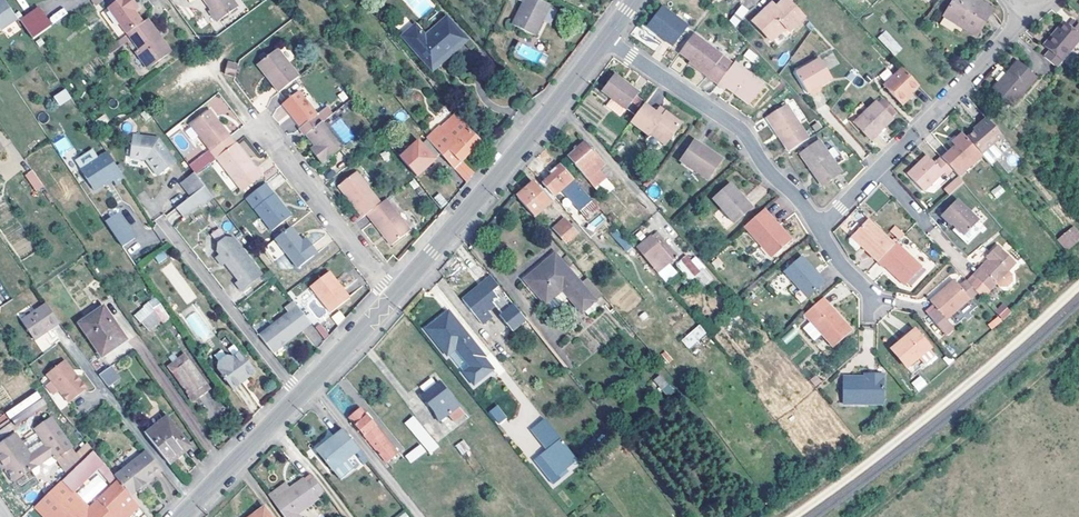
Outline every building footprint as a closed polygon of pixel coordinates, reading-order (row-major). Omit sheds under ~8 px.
[(19,22),(4,0),(1,0),(0,1),(0,32),(0,31),(2,33),(19,22)] [(127,34),(143,23),(135,12),(131,6),(135,3),(133,0),(120,0),(108,9),(127,34)] [(219,22),(237,9),(231,0),(203,0),(214,15),(219,22)] [(548,5),(538,0),(521,0),(522,1),(515,15),(514,14),(510,22),(533,33),(548,5)] [(768,9),(754,23),(771,41),(785,28),(789,33),(805,17),(791,2),(789,0),(786,0),(778,8),(772,14),(768,9)] [(978,33),(992,11),(974,0),(954,0),(944,17),(957,26),(959,22),(978,33)] [(131,6),(135,12),(140,9),(135,3),(131,6)] [(774,4),(768,9),(772,14),(778,8),(774,4)] [(730,23),(736,30),(749,12),(742,6),(730,23)] [(53,23),(67,14),(63,7),(49,17),(53,23)] [(35,10),(47,29),(51,26),(38,8),(35,10)] [(32,39),(47,29),(35,10),(20,21),(32,39)] [(649,28),(673,47),(688,28),(664,10),(649,28)] [(217,24),(219,22),(214,15),(211,17),(217,24)] [(461,38),(443,17),(421,37),(411,26),(399,36),(424,64),(437,52),(441,56),(461,38)] [(148,19),(143,23),(127,34),(119,40),(122,45),(129,41),(149,68),(168,55),(156,39),(160,36),(148,19)] [(976,37),(978,33),(959,22),(957,26),(976,37)] [(1055,68),(1078,41),(1078,27),(1074,22),(1068,28),(1063,24),(1043,47),(1050,52),(1044,59),(1055,68)] [(688,28),(673,47),(677,50),(692,32),(688,28)] [(878,37),(894,56),(903,49),(886,30),(878,37)] [(156,39),(168,55),(172,52),(160,36),(156,39)] [(720,88),(735,67),(694,38),(679,58),(698,72),(699,69),(714,80),(713,83),(720,88)] [(110,53),(122,45),(119,40),(108,49),(110,53)] [(517,56),(519,58),(522,60),(527,60),(529,59),(532,57),(534,55),(534,50),(534,47),(533,44),(531,43),(527,40),(523,40),(518,43),(515,48),(515,53),(517,56)] [(747,49),(744,56),(753,61),(757,54),(747,49)] [(275,50),(257,63),(268,77),(265,80),(275,93),(296,77),(275,50)] [(820,61),(797,75),(809,96),(833,81),(820,61)] [(225,68),(235,71),(236,65),(226,62),(225,68)] [(254,66),(265,80),(268,77),(257,63),(254,66)] [(1035,80),(1016,64),(992,91),(1011,107),(1035,80)] [(735,67),(720,88),(726,93),(729,89),(751,106),(764,88),(735,67)] [(698,72),(713,83),(714,80),(699,69),(698,72)] [(898,104),(909,94),(916,87),(900,69),(882,87),(898,104)] [(616,78),(604,94),(614,102),(609,109),(621,119),(626,112),(639,96),(616,78)] [(59,106),(72,98),(65,88),(53,96),(59,106)] [(305,135),(319,124),(314,117),(315,116),(295,91),(280,103),(298,126),(296,127),(303,136),(305,135)] [(909,94),(898,104),(901,107),(912,97),(909,94)] [(859,129),(864,134),(871,142),(892,122),(890,120),(897,113),(885,100),(878,107),(876,105),(855,125),(859,129)] [(328,106),(317,113),(323,121),(333,114),(328,106)] [(791,154),(810,141),(788,107),(768,120),(791,154)] [(681,126),(666,114),(661,120),(657,117),(645,108),(633,125),(651,138),(653,135),(666,145),(681,126)] [(216,156),(235,142),(210,110),(192,125),(211,149),(216,156)] [(662,111),(657,117),(661,120),(666,114),(662,111)] [(106,116),(111,122),(116,119),(112,112),(106,116)] [(453,167),(460,159),(478,141),(452,113),(425,138),(428,141),(441,155),(453,167)] [(102,128),(111,122),(106,116),(98,121),(102,128)] [(331,124),(344,144),(354,137),(342,118),(331,124)] [(986,119),(979,125),(981,127),(976,131),(967,140),(983,157),(992,166),(1001,157),(992,147),(1002,137),(986,119)] [(317,151),(313,154),(320,164),(340,148),(320,123),(319,124),(305,135),(314,147),(317,151)] [(861,137),(864,134),(859,129),(856,132),(861,137)] [(157,136),(144,135),(132,134),(130,151),(130,158),(135,158),(145,159),(157,175),(166,168),(176,160),(157,136)] [(664,148),(666,145),(653,135),(651,138),(664,148)] [(959,178),(983,157),(967,140),(963,135),(956,142),(959,145),(955,148),(942,159),(953,171),(959,178)] [(53,144),(61,157),(73,148),(65,136),(53,144)] [(246,155),(252,153),(246,140),(240,142),(246,155)] [(441,155),(428,141),(421,147),(418,143),(401,158),(417,176),(441,155)] [(235,142),(216,156),(242,189),(261,174),(235,142)] [(568,159),(599,194),(611,184),(599,171),(606,165),(587,143),(568,159)] [(821,144),(802,156),(824,187),(842,175),(821,144)] [(682,164),(698,174),(708,182),(721,163),(695,145),(682,164)] [(196,172),(216,156),(211,149),(190,165),(196,172)] [(118,183),(124,178),(109,154),(84,170),(98,191),(116,180),(118,183)] [(953,171),(942,159),(935,166),(927,158),(908,176),(925,193),(943,174),(946,178),(953,171)] [(466,181),(473,173),(460,159),(453,167),(466,181)] [(696,177),(698,174),(682,164),(680,166),(696,177)] [(542,184),(552,196),(555,194),(561,200),(577,185),(559,165),(550,172),(552,175),(542,184)] [(36,191),(44,186),(31,169),(24,175),(36,191)] [(365,214),(380,202),(354,171),(336,185),(361,217),(365,214)] [(183,185),(188,190),(201,180),(197,174),(183,185)] [(965,184),(959,178),(945,191),(950,197),(965,184)] [(188,190),(194,198),(207,188),(201,180),(188,190)] [(265,182),(245,197),(268,226),(287,211),(265,182)] [(517,197),(533,216),(550,202),(543,195),(545,193),(542,189),(540,190),(533,183),(517,197)] [(996,198),(1005,191),(1000,184),(991,191),(996,198)] [(714,201),(735,225),(752,210),(731,185),(714,201)] [(185,219),(198,210),(202,206),(204,209),(216,200),(207,188),(194,198),(191,200),(178,210),(185,219)] [(440,192),(434,197),(441,208),(447,203),(440,192)] [(380,202),(365,214),(388,244),(409,228),(384,199),(380,202)] [(598,209),(592,202),(578,214),(584,221),(598,209)] [(968,237),(981,223),(959,202),(945,216),(960,230),(968,237)] [(107,221),(124,245),(137,237),(120,212),(107,221)] [(747,229),(774,260),(793,244),(766,213),(747,229)] [(565,218),(555,227),(567,242),(577,233),(565,218)] [(880,262),(898,243),(895,240),(893,242),(870,221),(849,243),(858,251),(863,246),(880,262)] [(968,237),(960,230),(956,233),(971,247),(987,230),(981,223),(968,237)] [(1056,238),(1065,250),(1078,241),(1078,231),(1075,225),(1056,238)] [(316,252),(310,243),(305,247),(301,241),(289,226),(273,238),(296,267),(316,252)] [(901,239),(906,235),(897,226),(892,230),(901,239)] [(220,227),(210,232),(214,239),(224,234),(220,227)] [(656,234),(637,250),(657,273),(671,261),(663,252),(668,248),(656,234)] [(305,247),(310,243),(305,238),(301,241),(305,247)] [(227,239),(223,242),(219,245),(217,253),(220,257),(217,260),(223,269),(226,266),(240,284),(237,286),(243,293),(255,284),(264,277),(234,240),(227,239)] [(267,246),(275,259),(283,254),(275,241),(267,246)] [(898,243),(880,262),(887,268),(888,266),(909,284),(910,282),(914,286),(928,271),(898,243)] [(992,260),(978,275),(973,281),(988,294),(999,281),(1003,285),(1010,285),(1015,279),(1015,273),(1011,269),(1018,260),(1000,244),(988,256),(990,258),(992,260)] [(159,263),(167,257),(163,251),(154,257),(159,263)] [(596,301),(580,283),(555,254),(526,281),(546,305),(563,291),(582,313),(596,301)] [(696,255),(690,260),(686,254),(675,263),(688,280),(706,267),(696,255)] [(976,273),(978,275),(992,260),(990,258),(976,273)] [(801,292),(795,297),(803,306),(827,285),(803,259),(787,274),(797,286),(801,292)] [(171,262),(161,270),(187,305),(197,297),(171,262)] [(328,270),(309,284),(330,311),(348,296),(328,270)] [(492,276),(463,300),(483,324),(490,318),(486,313),(495,305),(504,315),(502,317),(513,330),(527,319),(492,276)] [(596,301),(602,295),(587,277),(580,283),(596,301)] [(972,298),(962,286),(956,280),(933,302),(938,307),(930,315),(948,334),(956,327),(948,319),(972,298)] [(962,286),(972,298),(979,292),(968,281),(962,286)] [(299,284),(291,290),(314,321),(326,312),(307,287),(303,290),(299,284)] [(790,292),(795,297),(801,292),(797,286),(790,292)] [(824,300),(806,314),(813,322),(824,335),(834,347),(851,332),(824,300)] [(296,337),(313,324),(295,301),(286,308),(290,313),(282,319),(296,337)] [(48,303),(28,316),(43,336),(62,323),(48,303)] [(165,323),(172,318),(163,303),(155,309),(157,311),(142,321),(144,324),(147,327),(149,331),(163,321),(165,323)] [(994,311),(1003,320),(1011,312),(1003,303),(994,311)] [(105,304),(82,320),(105,352),(128,335),(105,304)] [(180,313),(184,318),(197,310),(193,304),(180,313)] [(199,310),(185,318),(200,343),(214,335),(199,310)] [(337,325),(345,319),(340,311),(331,317),(337,325)] [(486,357),(449,311),(427,329),(448,355),(457,348),(472,367),(473,368),(485,358),(486,357)] [(38,340),(43,336),(28,316),(24,319),(38,340)] [(987,324),(992,329),(1002,321),(998,316),(987,324)] [(281,348),(296,337),(282,319),(267,330),(281,348)] [(678,334),(683,339),(699,326),(694,320),(678,334)] [(816,342),(824,335),(813,322),(805,329),(816,342)] [(323,338),(328,334),(320,323),(315,327),(323,338)] [(305,331),(314,346),(322,341),(313,326),(305,331)] [(699,326),(683,339),(689,346),(705,333),(699,326)] [(908,367),(928,350),(931,348),(916,329),(893,349),(908,367)] [(274,354),(281,348),(267,330),(260,336),(274,354)] [(928,350),(908,367),(914,373),(934,357),(928,350)] [(241,353),(235,357),(229,356),(219,363),(219,370),(234,390),(256,373),(241,353)] [(952,354),(947,358),(951,363),(955,359),(952,354)] [(186,355),(170,365),(193,400),(209,389),(186,355)] [(495,369),(485,358),(473,368),(472,367),(465,373),(475,385),(495,369)] [(72,399),(90,385),(80,372),(78,374),(74,369),(74,366),(69,360),(66,359),(50,373),(72,399)] [(112,363),(102,371),(111,384),(121,376),(112,363)] [(659,374),(654,379),(663,389),(669,384),(659,374)] [(870,377),(870,374),(866,374),(866,377),(844,377),(844,403),(885,403),(885,377),(870,377)] [(911,383),(918,392),(928,385),(920,375),(911,383)] [(429,393),(436,387),(430,379),(423,385),(429,393)] [(436,387),(429,393),(424,397),(438,414),(441,424),(463,406),(443,382),(436,387)] [(6,412),(15,425),(46,404),(37,390),(6,412)] [(488,411),(498,424),(507,417),(498,404),(488,411)] [(361,410),(351,419),(389,464),(399,455),(361,410)] [(80,447),(55,413),(40,425),(52,441),(35,453),(19,433),(0,446),(0,457),(7,467),(10,464),(21,479),(58,451),(69,465),(85,453),(80,447)] [(9,420),(5,413),(0,416),(0,426),(9,420)] [(177,453),(190,443),(170,416),(149,431),(171,463),(180,457),(177,453)] [(559,475),(579,459),(547,419),(533,431),(549,451),(543,455),(559,475)] [(335,443),(320,455),(334,473),(353,458),(361,452),(344,431),(332,440),(335,443)] [(428,434),(422,439),(433,454),(439,449),(428,434)] [(80,447),(85,453),(96,445),(91,439),(80,447)] [(318,452),(320,455),(335,443),(332,440),(318,452)] [(464,440),(455,444),(461,455),(470,450),(464,440)] [(177,453),(180,457),(193,447),(190,443),(177,453)] [(420,444),(405,456),(411,464),(426,451),(420,444)] [(118,474),(132,494),(161,472),(146,452),(118,474)] [(562,479),(559,475),(543,455),(536,461),(555,485),(562,479)] [(361,467),(353,458),(334,473),(342,482),(361,467)] [(297,515),(319,499),(319,498),(325,494),(315,480),(308,484),(304,479),(289,491),(273,502),(284,516),(298,516),(297,515)] [(269,496),(273,502),(289,491),(285,485),(269,496)] [(92,505),(81,516),(120,516),(128,509),(108,489),(97,500),(92,505)] [(92,505),(97,500),(87,490),(82,495),(92,505)] [(55,516),(60,516),(82,495),(70,499),(54,516),(55,516)] [(92,505),(82,495),(60,516),(81,516),(92,505)] [(252,516),(271,516),(264,507),(252,516)] [(132,513),(128,509),(120,516),(128,516),(132,513)]
